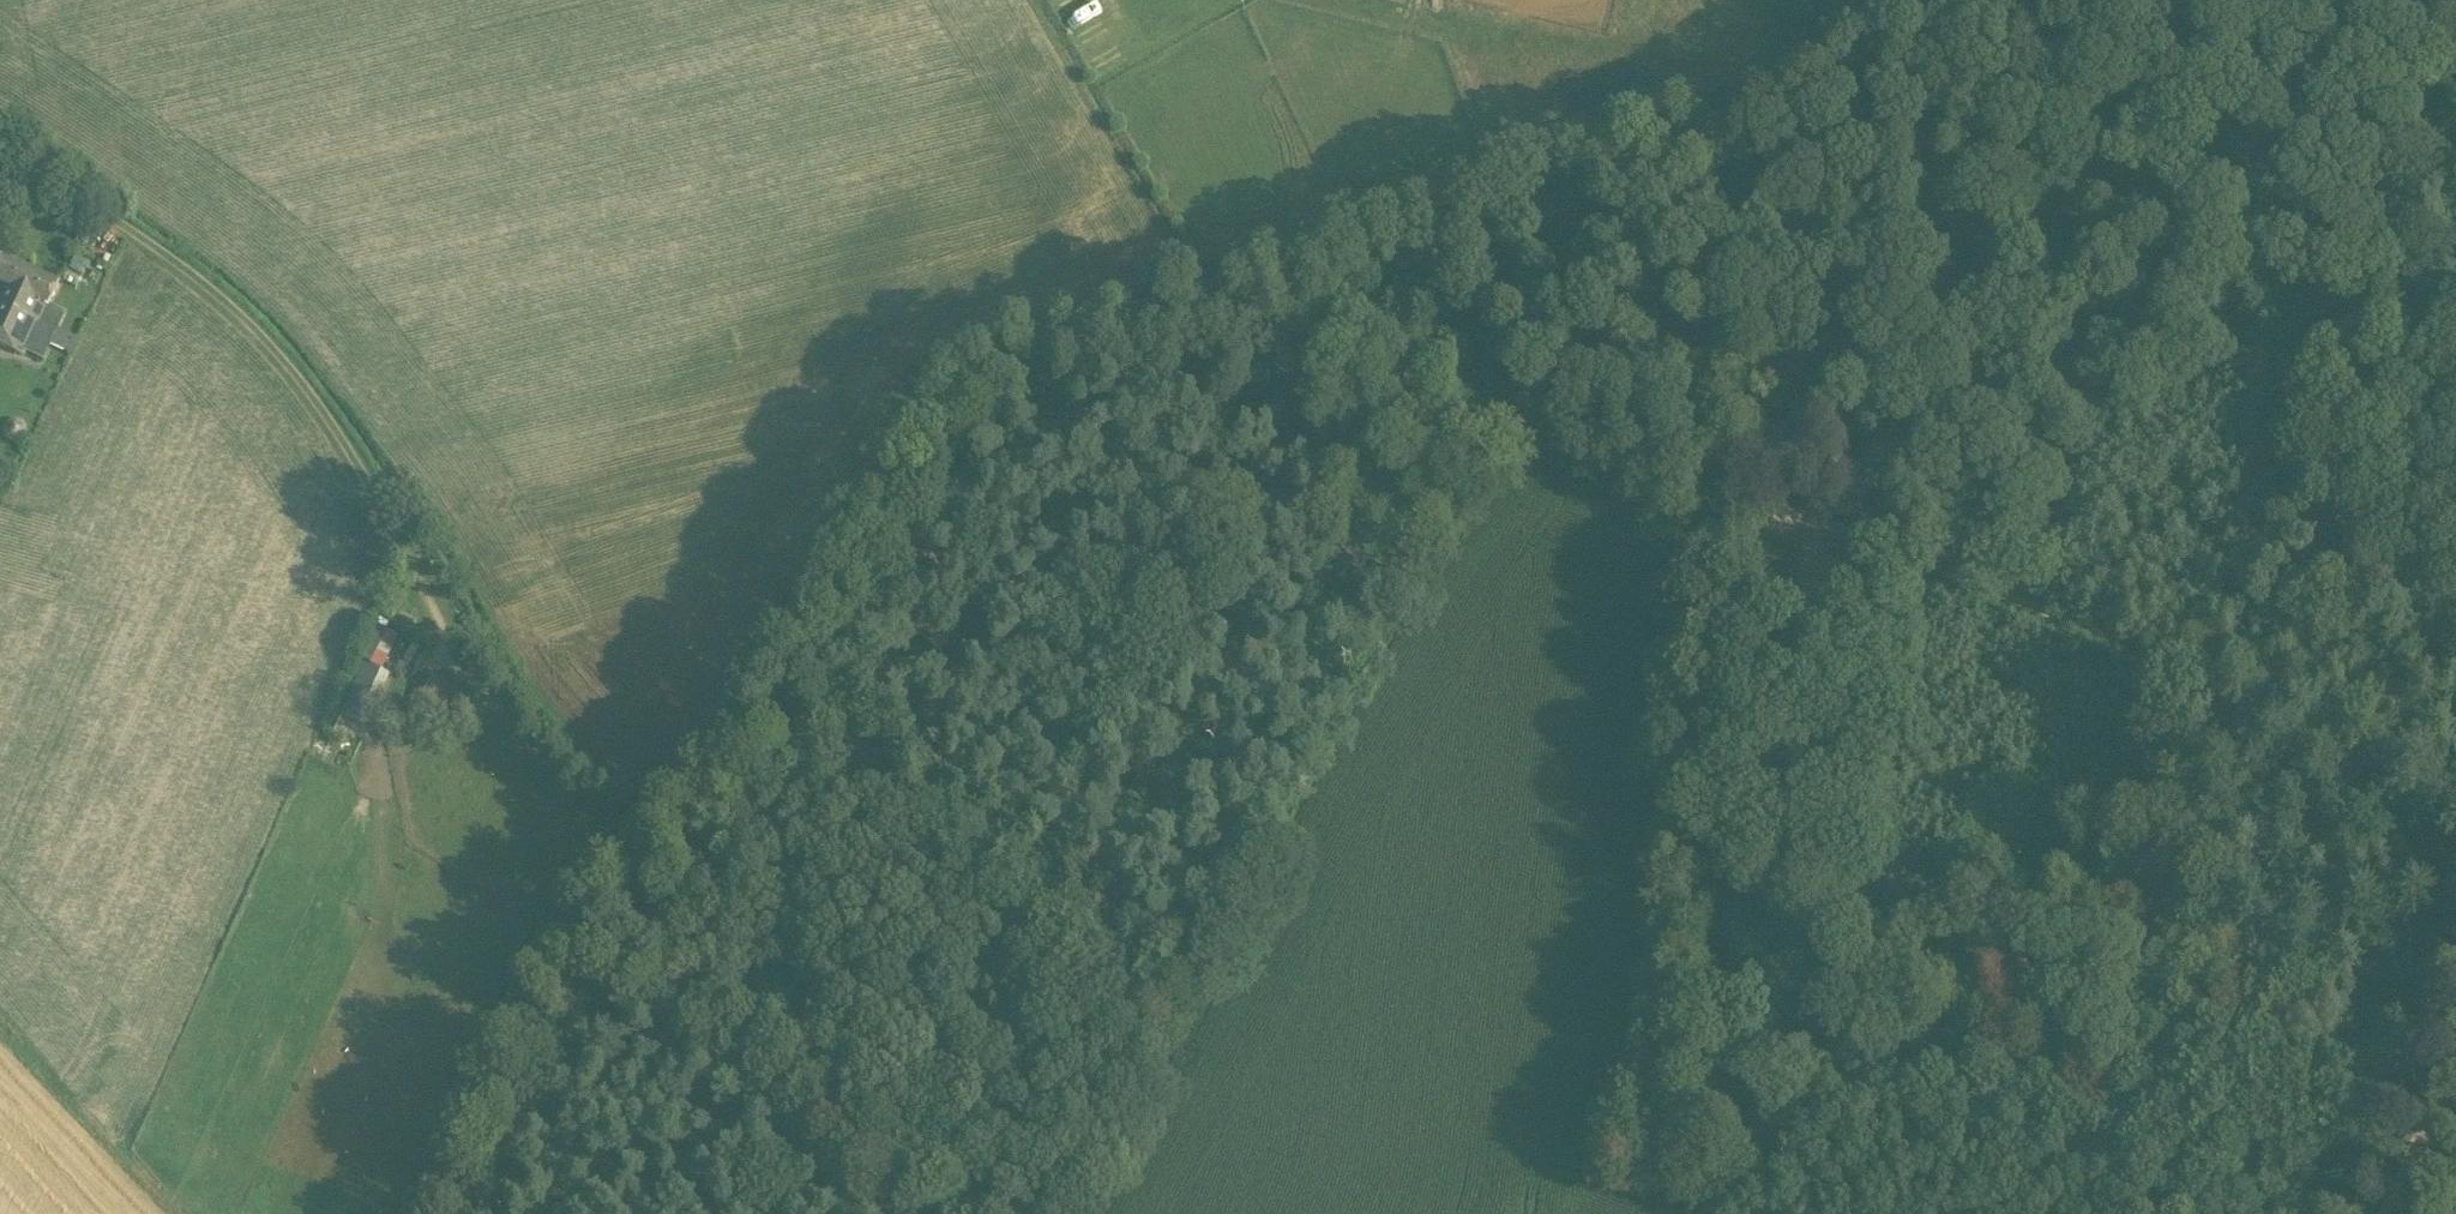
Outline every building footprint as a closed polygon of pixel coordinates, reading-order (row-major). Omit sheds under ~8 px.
[(25,359),(40,327),(42,327),(51,306),(50,306),(59,287),(3,260),(0,267),(0,347),(25,359)] [(390,675),(383,671),(371,666),(372,664),(366,661),(340,715),(365,727),(390,675)]
